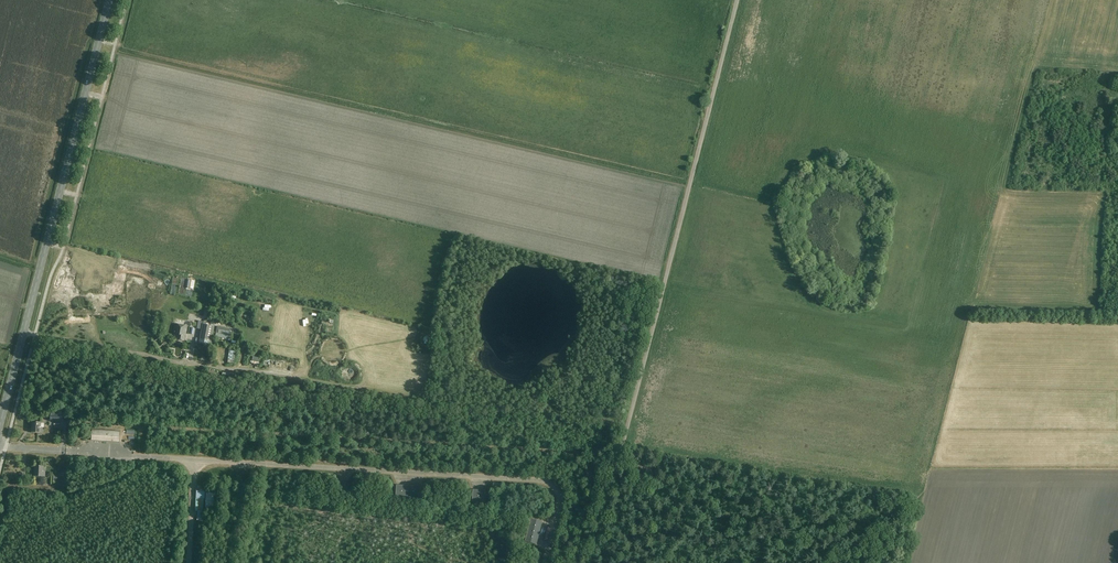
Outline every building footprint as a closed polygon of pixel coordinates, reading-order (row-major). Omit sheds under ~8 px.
[(185,340),(187,325),(175,323),(173,334),(177,334),(176,339),(185,340)] [(211,346),(215,327),(203,324),(199,344),(211,346)] [(216,332),(215,336),(229,339),(230,331),(218,329),(218,333),(216,332)] [(50,412),(49,421),(62,422),(63,411),(63,406),(54,406),(54,412),(50,412)] [(42,433),(42,428),(40,428),(41,422),(31,422),(31,433),(42,433)] [(652,477),(655,466),(633,461),(631,470),(647,474),(647,475),(652,477)] [(44,478),(45,472),(43,472),(43,466),(34,466),(33,477),(44,478)] [(419,499),(420,487),(397,485),(396,497),(419,499)] [(484,502),(485,490),(473,490),(472,501),(484,502)] [(216,509),(218,493),(206,492),(205,508),(216,509)] [(537,544),(543,522),(531,518),(525,541),(537,544)]
